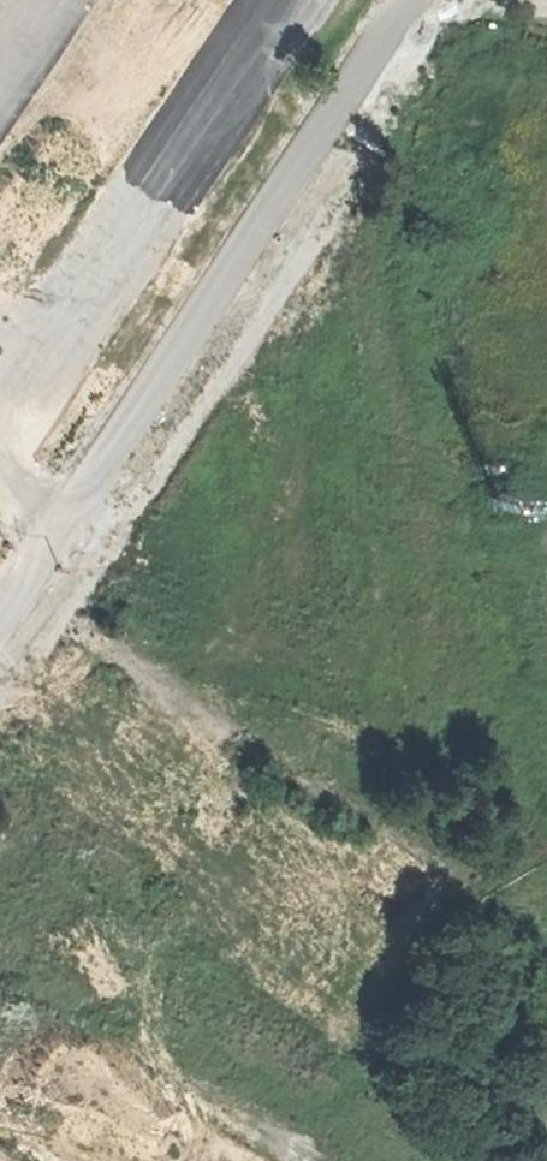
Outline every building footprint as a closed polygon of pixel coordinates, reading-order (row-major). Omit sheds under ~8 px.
[(51,190),(0,163),(0,284),(51,190)] [(85,764),(118,785),(161,721),(129,700),(85,764)]
